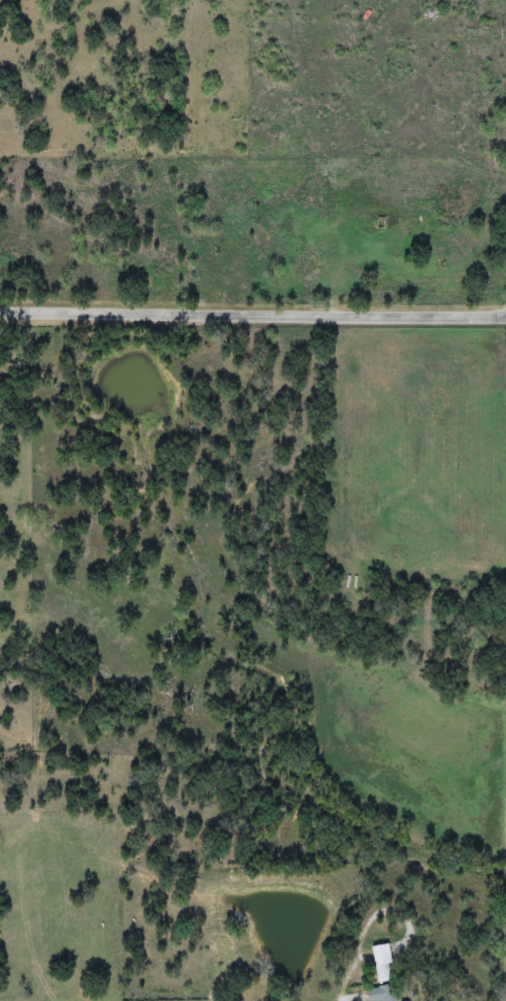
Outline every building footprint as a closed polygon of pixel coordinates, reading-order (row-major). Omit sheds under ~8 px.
[(368,949),(385,944),(396,980),(379,985),(368,949)] [(402,984),(405,1000),(372,1000),(370,990),(402,984)]
